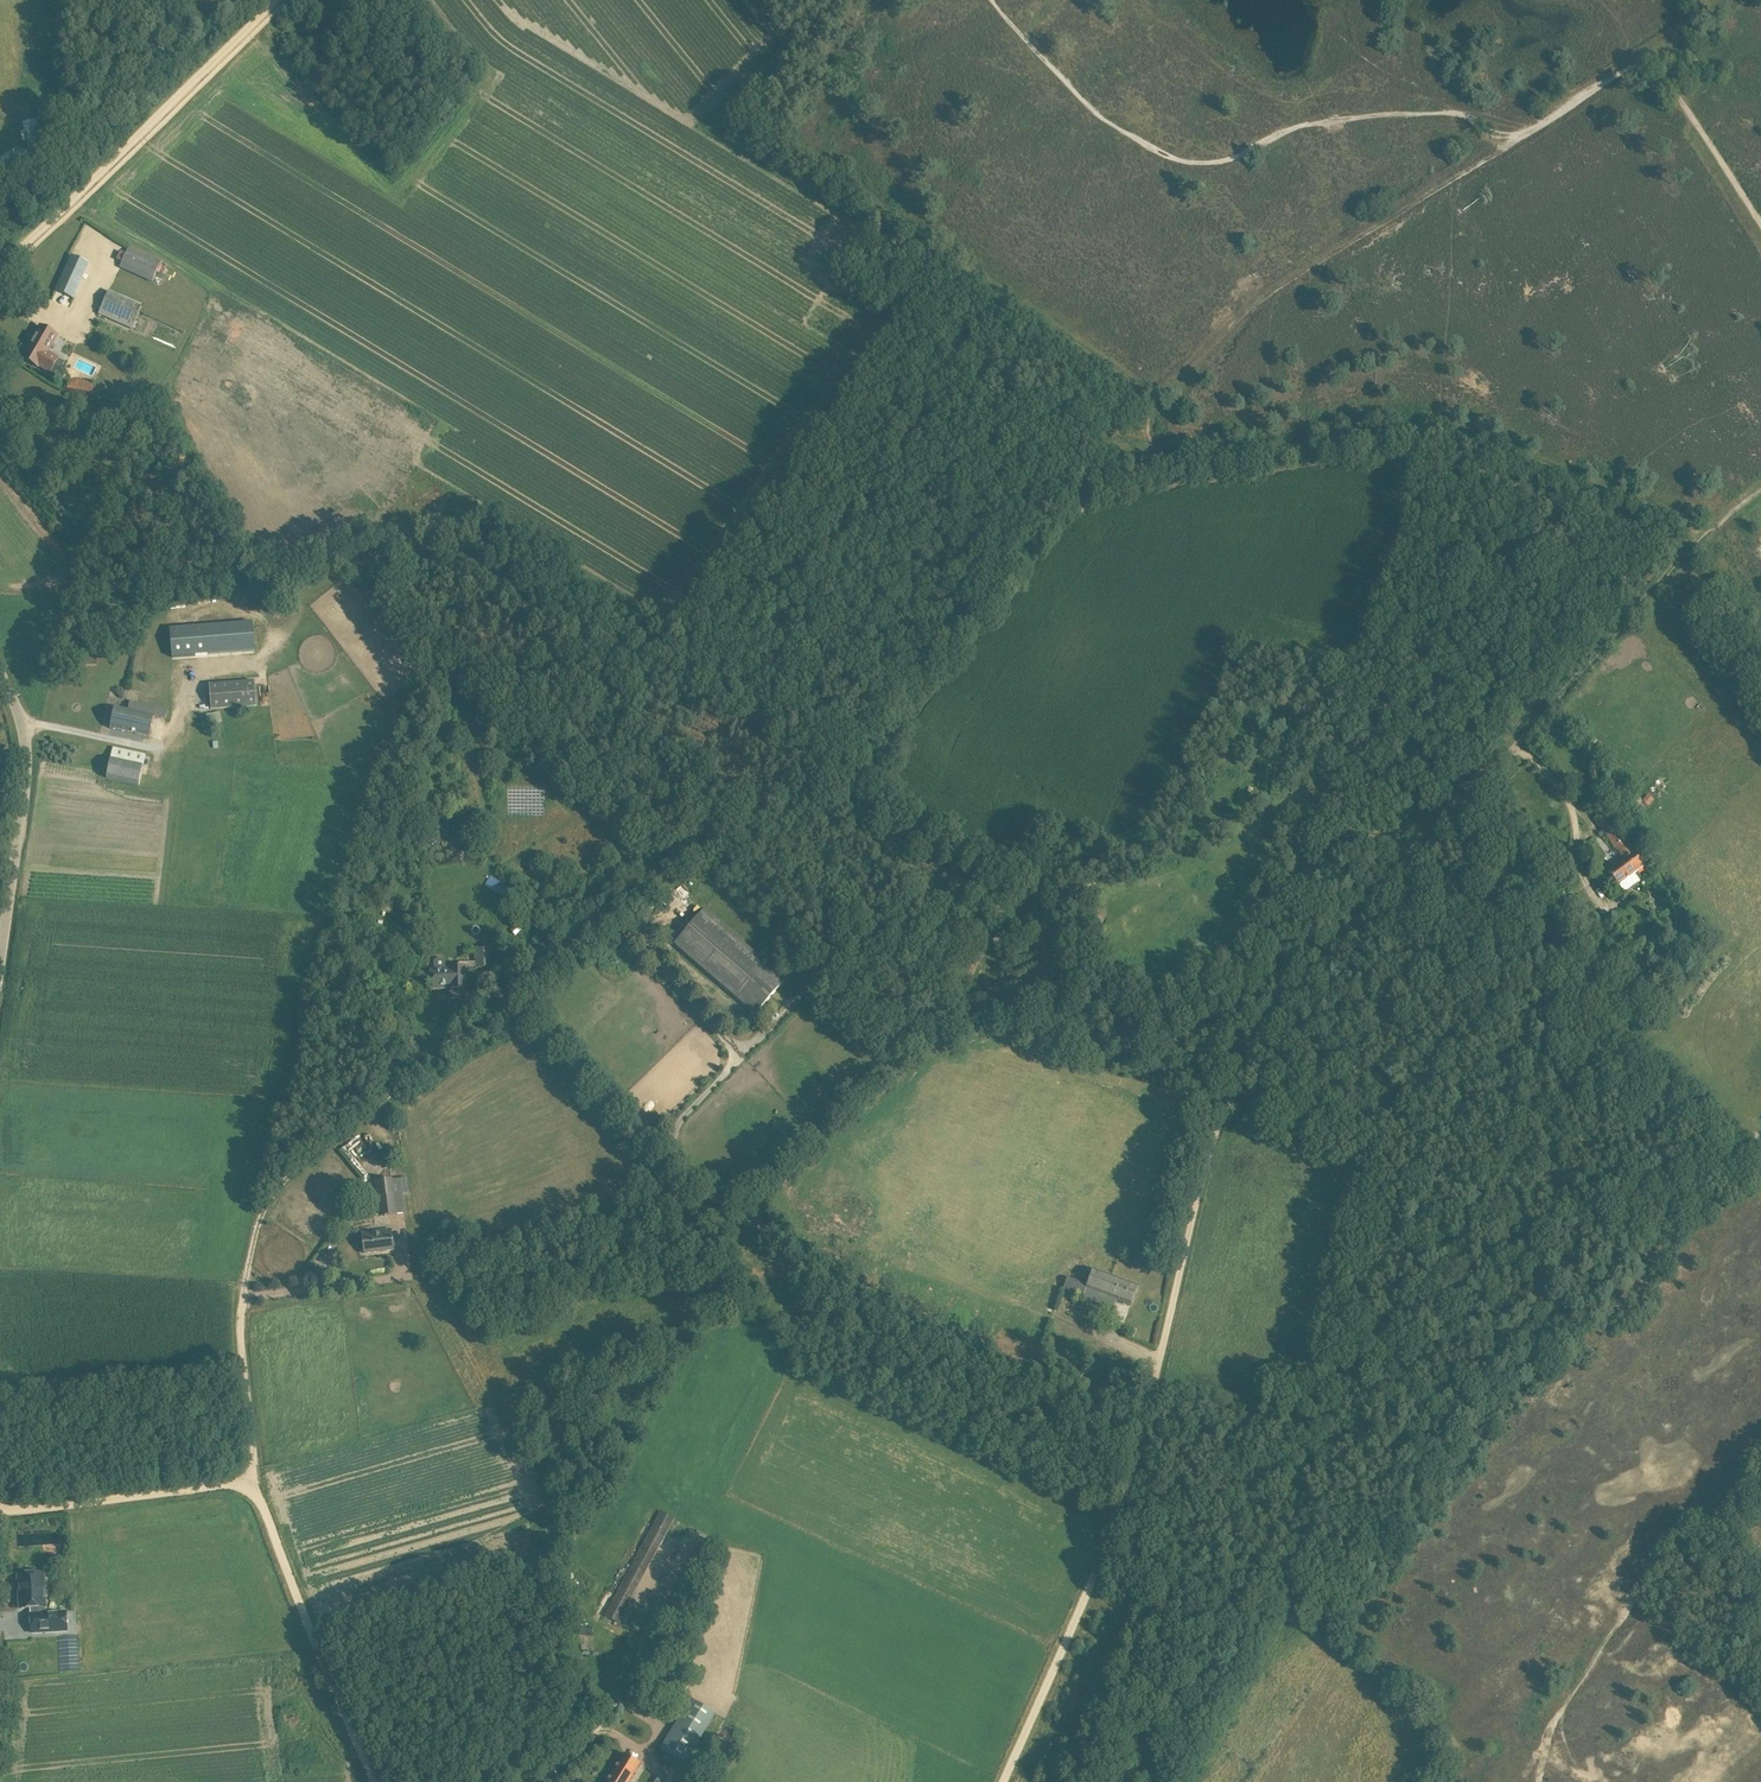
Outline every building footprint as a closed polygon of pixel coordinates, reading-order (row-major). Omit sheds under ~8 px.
[(68,88),(60,89),(61,99),(69,98),(68,88)] [(40,132),(37,120),(37,119),(22,123),(24,130),(20,132),(23,142),(27,141),(29,150),(43,146),(40,132)] [(76,291),(97,246),(72,235),(48,288),(58,292),(50,310),(77,322),(85,305),(78,302),(82,294),(76,291)] [(126,254),(122,262),(120,267),(153,281),(161,263),(128,249),(126,254)] [(131,329),(142,305),(109,291),(98,314),(131,329)] [(22,358),(38,367),(39,366),(50,373),(58,359),(46,352),(56,335),(41,326),(22,358)] [(100,399),(103,384),(71,378),(68,393),(100,399)] [(171,630),(173,658),(255,653),(253,625),(171,630)] [(210,685),(212,709),(258,705),(256,681),(210,685)] [(110,728),(150,737),(154,716),(167,719),(169,709),(130,700),(128,710),(115,707),(110,728)] [(118,780),(138,785),(143,764),(149,766),(151,756),(113,748),(107,778),(118,780)] [(1611,781),(1608,785),(1618,794),(1621,790),(1611,781)] [(1643,801),(1648,806),(1653,802),(1648,797),(1643,801)] [(1645,868),(1604,812),(1595,819),(1622,856),(1621,857),(1624,861),(1609,872),(1619,885),(1645,868)] [(489,875),(484,886),(505,897),(511,886),(489,875)] [(1581,905),(1574,901),(1571,906),(1578,909),(1581,905)] [(1627,924),(1632,921),(1645,911),(1638,902),(1621,914),(1627,924)] [(786,979),(705,909),(674,944),(755,1014),(786,979)] [(1590,919),(1592,910),(1584,909),(1582,918),(1590,919)] [(1552,932),(1559,922),(1548,914),(1541,924),(1552,932)] [(1582,928),(1568,919),(1565,924),(1579,932),(1582,928)] [(532,932),(538,925),(534,920),(527,927),(532,932)] [(1633,932),(1623,922),(1617,928),(1626,938),(1633,932)] [(476,962),(467,962),(467,967),(492,967),(491,949),(475,949),(476,962)] [(467,999),(467,983),(466,966),(450,966),(450,967),(447,967),(447,962),(443,959),(438,958),(434,962),(434,968),(430,968),(430,984),(449,984),(450,1000),(467,999)] [(1650,974),(1653,964),(1642,961),(1640,961),(1636,974),(1649,978),(1650,974)] [(380,1217),(396,1215),(405,1213),(401,1179),(392,1179),(376,1181),(380,1217)] [(365,1203),(373,1202),(371,1190),(363,1191),(365,1203)] [(391,1232),(362,1236),(364,1253),(393,1250),(391,1232)] [(1068,1277),(1064,1288),(1063,1290),(1113,1309),(1117,1300),(1131,1305),(1138,1286),(1091,1269),(1086,1284),(1068,1277)] [(672,1519),(659,1512),(605,1618),(617,1625),(672,1519)] [(36,1573),(19,1575),(21,1608),(31,1607),(32,1613),(31,1613),(32,1632),(68,1630),(67,1611),(46,1612),(46,1606),(45,1587),(37,1587),(36,1573)] [(661,1750),(671,1756),(684,1764),(716,1713),(692,1699),(661,1750)] [(641,1763),(624,1753),(606,1781),(629,1781),(641,1763)] [(656,1780),(659,1781),(667,1781),(672,1773),(663,1768),(656,1780)]
